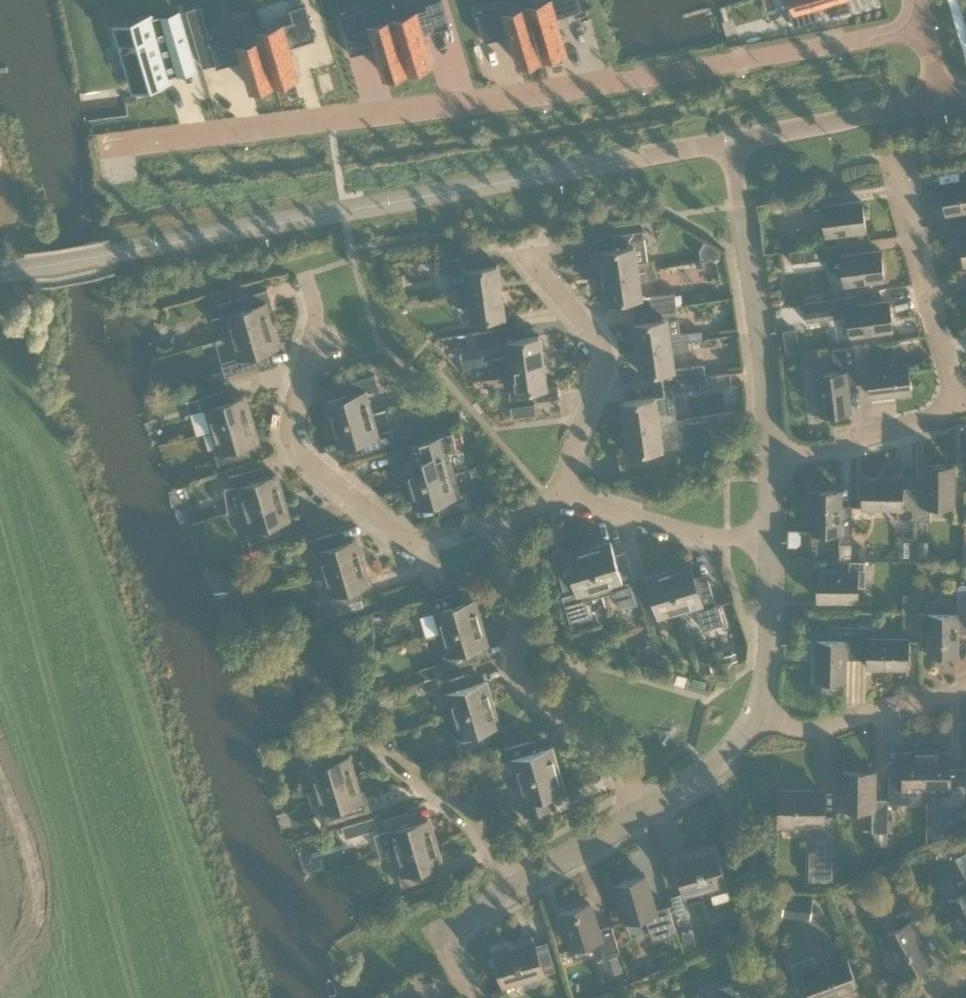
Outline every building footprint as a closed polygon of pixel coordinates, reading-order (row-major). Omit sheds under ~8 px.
[(393,17),(408,69),(431,62),(423,32),(433,29),(434,30),(449,26),(442,0),(437,0),(426,3),(427,8),(393,17)] [(527,5),(542,56),(565,49),(557,20),(567,16),(568,17),(583,13),(579,0),(544,0),(527,5)] [(796,9),(789,11),(794,25),(818,18),(814,3),(826,0),(793,0),(796,9)] [(294,20),(260,30),(274,81),(297,75),(289,45),(300,42),(300,43),(315,38),(305,4),(290,8),(294,20)] [(492,11),(477,15),(485,42),(500,37),(500,36),(511,33),(519,63),(542,56),(527,5),(493,15),(492,11)] [(355,12),(339,16),(351,54),(366,50),(366,49),(377,46),(385,76),(408,69),(393,17),(359,27),(355,12)] [(151,20),(117,30),(134,87),(167,77),(159,47),(169,44),(170,46),(187,41),(180,16),(163,21),(163,23),(152,26),(151,20)] [(204,23),(191,27),(194,39),(208,35),(204,23)] [(225,35),(209,40),(217,67),(232,62),(232,61),(243,58),(251,88),(274,81),(260,30),(226,40),(225,35)] [(941,184),(946,213),(965,210),(965,180),(941,184)] [(783,200),(785,213),(812,210),(810,197),(783,200)] [(821,206),(825,235),(865,230),(861,201),(821,206)] [(653,259),(648,260),(644,229),(612,233),(613,236),(587,240),(589,252),(600,250),(604,277),(655,269),(653,259)] [(789,250),(791,262),(830,257),(828,245),(801,248),(789,250)] [(840,256),(843,284),(883,279),(879,251),(840,256)] [(447,287),(449,297),(499,290),(496,264),(462,269),(461,266),(459,267),(458,258),(433,261),(435,272),(448,271),(451,287),(447,287)] [(656,278),(655,269),(604,277),(608,302),(640,297),(638,281),(656,278)] [(225,315),(231,336),(270,324),(264,302),(270,300),(266,289),(216,303),(220,317),(225,315)] [(490,317),(492,329),(517,326),(515,314),(503,315),(499,290),(449,297),(450,306),(469,304),(471,320),(490,317)] [(648,297),(650,308),(675,304),(673,293),(648,297)] [(851,335),(890,329),(885,296),(854,301),(853,294),(801,302),(804,321),(848,314),(851,335)] [(637,348),(687,341),(686,333),(686,332),(681,332),(679,316),(676,316),(675,304),(650,308),(652,319),(633,322),(637,348)] [(277,346),(270,324),(231,336),(237,357),(222,362),(225,374),(263,363),(259,351),(277,346)] [(490,358),(491,368),(501,367),(541,361),(538,335),(518,338),(517,326),(492,329),(472,332),(473,344),(505,340),(508,356),(490,358)] [(687,341),(703,339),(701,330),(686,333),(687,341)] [(661,383),(686,380),(706,377),(704,364),(672,369),(670,353),(689,350),(687,341),(637,348),(640,374),(659,371),(661,383)] [(797,343),(785,344),(786,353),(798,351),(797,343)] [(869,344),(853,346),(857,383),(869,382),(871,396),(909,392),(906,364),(872,368),(869,344)] [(857,383),(853,346),(832,348),(835,372),(817,374),(821,415),(849,411),(846,384),(857,383)] [(541,361),(501,367),(491,368),(482,369),(485,387),(504,384),(503,377),(511,376),(513,391),(508,391),(511,415),(536,412),(534,401),(558,397),(557,385),(545,387),(541,361)] [(326,401),(332,422),(370,411),(364,391),(377,387),(374,374),(349,381),(352,393),(326,401)] [(621,401),(624,427),(675,420),(671,393),(708,387),(706,377),(686,380),(661,383),(663,395),(621,401)] [(206,408),(212,429),(250,418),(244,396),(226,401),(223,389),(197,397),(201,409),(206,408)] [(370,411),(332,422),(338,444),(364,437),(368,450),(393,443),(389,429),(376,433),(370,411)] [(257,440),(250,418),(212,429),(218,449),(213,451),(217,465),(243,457),(239,445),(257,440)] [(678,446),(675,420),(624,427),(628,452),(616,454),(618,466),(650,461),(649,450),(678,446)] [(403,462),(409,485),(447,475),(455,472),(449,451),(455,449),(451,436),(409,448),(413,460),(403,462)] [(191,463),(194,474),(205,470),(202,460),(191,463)] [(929,505),(952,506),(952,466),(924,466),(924,487),(913,487),(912,520),(929,520),(929,505)] [(228,513),(244,508),(282,497),(275,475),(258,480),(254,468),(229,475),(232,486),(225,488),(228,513)] [(455,472),(447,475),(409,485),(415,507),(442,499),(445,511),(471,504),(467,490),(461,492),(455,472)] [(896,520),(912,520),(913,487),(901,487),(901,480),(862,479),(862,508),(896,508),(896,520)] [(839,558),(851,559),(851,545),(851,506),(840,506),(840,491),(812,491),(812,531),(839,531),(839,558)] [(288,519),(282,497),(244,508),(250,528),(245,529),(249,542),(274,535),(271,524),(288,519)] [(318,551),(324,572),(361,561),(355,539),(338,544),(334,532),(309,539),(313,552),(318,551)] [(630,583),(634,582),(626,556),(615,559),(610,542),(588,549),(601,595),(615,591),(619,606),(636,601),(630,583)] [(274,559),(286,556),(283,544),(271,547),(274,559)] [(865,559),(865,546),(851,545),(851,559),(865,559)] [(601,595),(588,549),(566,555),(571,572),(559,576),(567,601),(564,602),(570,621),(590,615),(585,599),(601,595)] [(864,585),(865,561),(832,560),(832,571),(817,571),(817,600),(857,601),(857,585),(864,585)] [(368,583),(361,561),(324,572),(330,592),(326,594),(330,607),(354,600),(350,588),(368,583)] [(690,565),(668,571),(679,610),(696,605),(702,628),(724,622),(718,602),(714,603),(707,579),(695,582),(690,565)] [(659,616),(679,610),(668,571),(646,577),(651,595),(639,598),(646,624),(660,620),(659,616)] [(426,636),(441,631),(479,620),(473,599),(456,604),(453,592),(427,600),(431,613),(421,616),(426,636)] [(914,611),(915,595),(903,594),(902,610),(914,611)] [(354,600),(330,607),(332,615),(363,605),(360,598),(354,600)] [(965,633),(965,600),(956,600),(956,614),(927,614),(927,654),(956,654),(956,633),(965,633)] [(486,643),(479,620),(441,631),(448,653),(443,654),(447,667),(473,660),(469,648),(486,643)] [(856,659),(856,627),(840,626),(840,641),(816,641),(815,680),(844,680),(844,659),(856,659)] [(873,627),(856,627),(856,659),(867,659),(867,667),(907,668),(907,640),(872,639),(873,627)] [(644,659),(655,656),(651,643),(640,646),(644,659)] [(723,656),(726,667),(728,666),(732,661),(737,659),(735,652),(723,656)] [(424,679),(440,675),(436,663),(421,668),(424,679)] [(673,682),(683,686),(686,676),(677,673),(673,682)] [(448,693),(453,712),(491,701),(486,681),(468,686),(465,674),(439,682),(443,695),(448,693)] [(491,701),(453,712),(460,734),(455,736),(458,749),(484,742),(481,730),(498,725),(491,701)] [(513,759),(518,778),(556,767),(550,746),(532,752),(529,740),(504,747),(508,760),(513,759)] [(306,743),(298,745),(302,756),(309,754),(306,743)] [(310,768),(316,789),(355,778),(348,756),(331,761),(327,749),(309,754),(302,756),(301,757),(305,770),(310,768)] [(912,791),(926,791),(926,749),(914,749),(914,752),(903,752),(903,778),(888,778),(888,798),(888,803),(912,803),(912,791)] [(926,749),(926,791),(940,791),(940,803),(964,803),(964,778),(949,778),(950,752),(938,752),(938,749),(926,749)] [(556,767),(518,778),(525,801),(520,802),(524,815),(549,808),(545,796),(563,791),(556,767)] [(888,798),(873,798),(874,771),(843,771),(843,809),(872,809),(872,831),(873,831),(887,831),(887,803),(888,803),(888,798)] [(355,778),(316,789),(322,809),(318,811),(322,824),(370,810),(366,797),(361,799),(355,778)] [(808,880),(832,880),(833,817),(820,817),(820,791),(781,791),(780,824),(816,824),(815,852),(808,852),(808,880)] [(408,812),(383,819),(387,832),(377,834),(383,856),(397,852),(435,841),(429,819),(412,824),(408,812)] [(345,837),(377,828),(374,816),(342,825),(345,837)] [(887,846),(887,831),(873,831),(873,846),(887,846)] [(398,873),(402,886),(427,879),(424,868),(441,863),(435,841),(397,852),(403,872),(398,873)] [(677,861),(686,893),(724,882),(715,850),(677,861)] [(645,915),(653,938),(676,931),(668,905),(656,909),(645,875),(615,885),(626,921),(645,915)] [(965,935),(965,878),(958,883),(963,893),(948,901),(965,935)] [(914,902),(905,886),(899,890),(907,906),(914,902)] [(809,918),(812,899),(784,894),(781,913),(809,918)] [(600,939),(604,953),(618,949),(610,925),(598,928),(590,902),(560,911),(572,948),(600,939)] [(904,971),(929,957),(917,933),(927,927),(915,905),(894,916),(900,928),(885,936),(904,971)] [(686,946),(696,943),(692,929),(682,932),(686,946)] [(534,942),(495,953),(504,985),(555,970),(547,942),(535,946),(534,942)] [(618,954),(602,959),(607,975),(623,970),(618,954)] [(817,997),(821,997),(854,986),(844,958),(818,968),(813,956),(790,965),(799,988),(811,983),(817,997)] [(739,972),(732,974),(735,981),(742,979),(739,972)] [(742,979),(735,981),(718,987),(722,997),(749,997),(742,979)]
